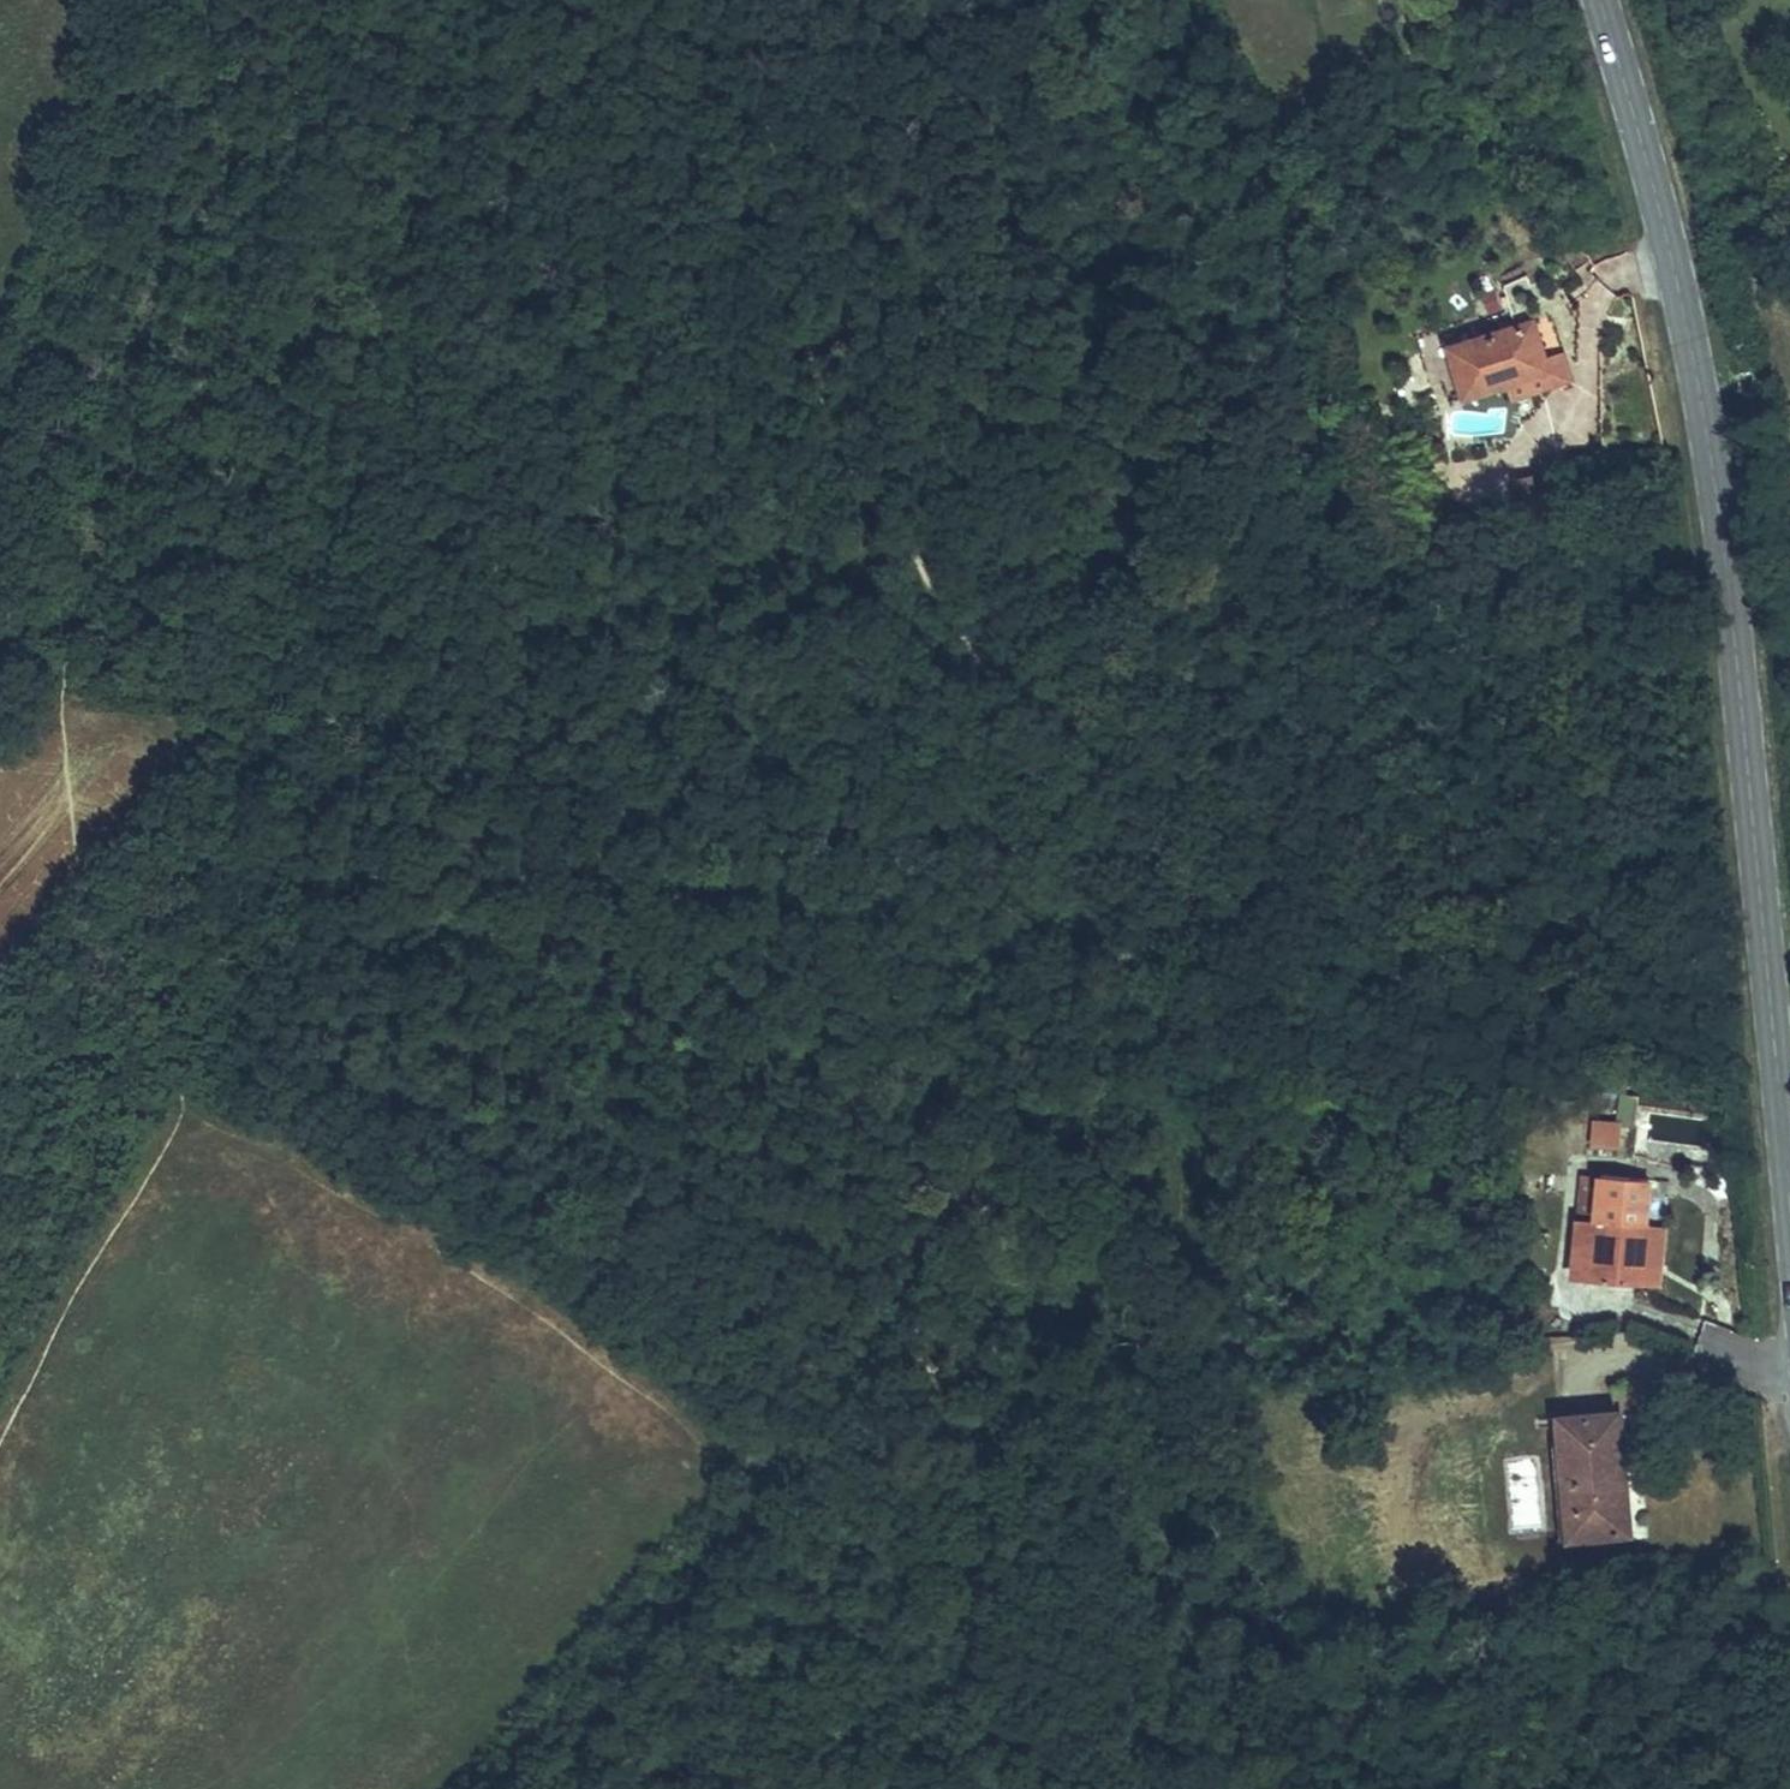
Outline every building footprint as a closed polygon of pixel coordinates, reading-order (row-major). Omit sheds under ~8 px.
[(1532,346),(1518,300),(1436,324),(1452,379),(1493,367),(1491,358),(1532,346)] [(1517,476),(1519,506),(1550,504),(1548,474),(1517,476)] [(1573,1143),(1575,1188),(1577,1249),(1626,1247),(1625,1218),(1632,1218),(1631,1186),(1623,1186),(1621,1141),(1573,1143)] [(1577,1249),(1575,1188),(1557,1189),(1559,1249),(1577,1249)] [(1532,1395),(1539,1489),(1597,1484),(1587,1360),(1608,1358),(1606,1331),(1573,1334),(1575,1362),(1529,1367),(1532,1395)] [(1532,1395),(1515,1396),(1523,1491),(1539,1489),(1532,1395)]
